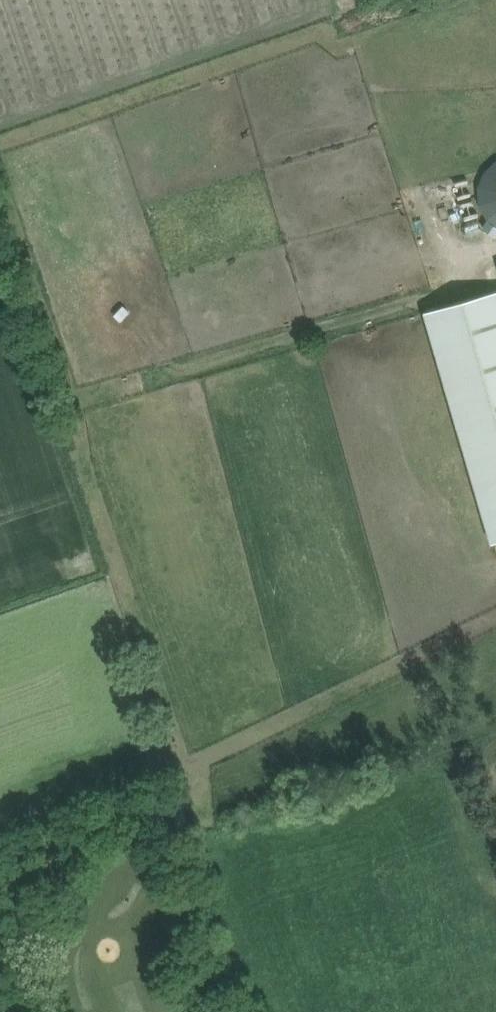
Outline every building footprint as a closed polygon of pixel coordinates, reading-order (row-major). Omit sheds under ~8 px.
[(487,229),(495,228),(495,161),(483,161),(487,229)] [(424,313),(491,544),(495,543),(495,292),(424,313)]
